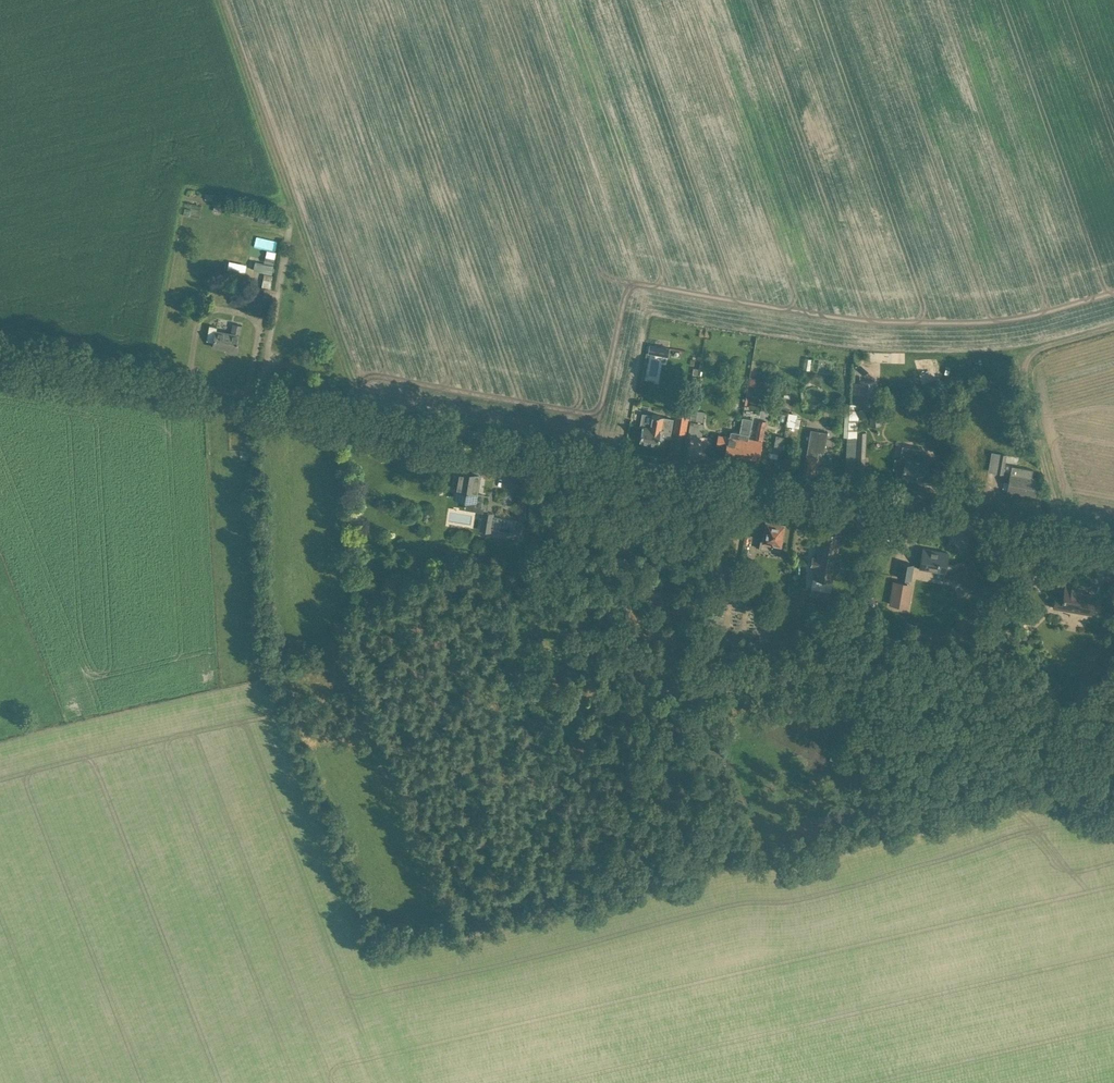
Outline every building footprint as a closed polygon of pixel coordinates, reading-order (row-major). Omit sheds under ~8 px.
[(258,235),(255,246),(276,251),(279,240),(258,235)] [(265,256),(264,262),(273,264),(275,258),(265,256)] [(255,261),(254,269),(272,273),(274,265),(255,261)] [(228,273),(249,272),(248,262),(228,263),(228,273)] [(264,273),(261,286),(270,288),(272,275),(264,273)] [(261,286),(258,285),(252,313),(265,315),(270,288),(261,286)] [(216,330),(217,327),(210,325),(207,340),(214,341),(213,346),(229,349),(229,351),(237,352),(238,341),(240,334),(239,334),(241,324),(234,323),(232,333),(216,330)] [(650,345),(649,353),(659,355),(660,347),(650,345)] [(860,380),(859,407),(875,407),(876,381),(860,380)] [(674,432),(686,434),(691,405),(679,403),(674,432)] [(869,425),(881,424),(879,412),(868,413),(869,425)] [(799,426),(800,415),(787,413),(786,425),(799,426)] [(642,425),(642,429),(640,440),(648,442),(647,445),(656,447),(657,443),(663,444),(666,430),(661,429),(663,416),(652,414),(650,427),(642,425)] [(742,417),(740,429),(733,428),(732,431),(731,431),(729,436),(718,434),(717,443),(726,445),(724,456),(758,462),(766,421),(760,420),(756,439),(749,438),(752,418),(742,417)] [(803,471),(815,473),(818,456),(818,452),(824,453),(828,432),(811,429),(806,454),(803,471)] [(772,450),(779,451),(782,436),(775,434),(772,450)] [(905,446),(903,447),(902,458),(905,459),(902,476),(918,478),(917,480),(926,482),(928,471),(930,459),(924,458),(925,450),(916,448),(914,448),(912,447),(910,447),(908,446),(905,446)] [(1000,453),(997,472),(1003,473),(1007,454),(1000,453)] [(1036,495),(1038,479),(1031,478),(1033,469),(1018,467),(1017,477),(1010,476),(1007,491),(1036,495)] [(460,472),(458,483),(456,496),(475,499),(479,475),(460,472)] [(491,528),(509,531),(515,532),(517,520),(493,516),(494,513),(484,511),(481,530),(491,531),(491,528)] [(767,520),(765,531),(764,533),(762,532),(759,548),(770,550),(770,548),(779,549),(784,523),(767,520)] [(833,532),(834,529),(829,528),(829,531),(822,530),(820,540),(817,556),(812,560),(815,565),(813,577),(811,588),(830,592),(832,580),(833,581),(835,569),(840,565),(836,560),(841,533),(833,532)] [(923,548),(920,567),(945,572),(944,576),(960,579),(961,585),(968,583),(970,589),(978,587),(971,565),(966,566),(965,561),(955,564),(956,565),(946,564),(949,553),(923,548)] [(744,575),(752,576),(755,560),(747,558),(744,575)] [(901,562),(898,577),(911,579),(914,564),(901,562)] [(1054,608),(1091,614),(1095,596),(1082,594),(1084,588),(1065,585),(1063,597),(1056,595),(1054,608)] [(893,588),(890,603),(905,606),(908,591),(893,588)]
